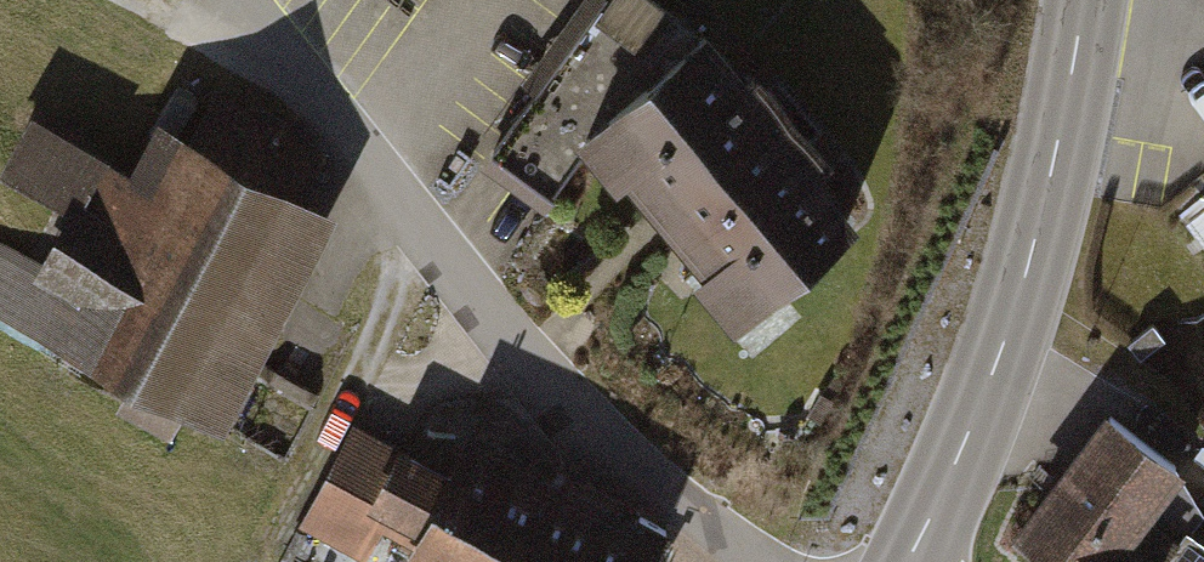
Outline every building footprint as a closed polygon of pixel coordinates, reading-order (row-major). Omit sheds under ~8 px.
[(733,309),(856,210),(813,157),(821,150),(757,71),(747,79),(706,29),(701,33),(678,17),(683,10),(668,0),(604,0),(500,149),(551,184),(588,131),(618,167),(628,159),(710,260),(700,268),(733,309)] [(226,444),(342,229),(169,137),(140,191),(107,173),(52,275),(0,247),(0,323),(226,444)] [(1011,521),(1058,561),(1077,561),(1079,559),(1083,561),(1159,561),(1164,556),(1128,524),(1180,465),(1114,406),(1011,521)] [(572,499),(473,448),(453,487),(360,440),(314,530),(373,560),(390,527),(424,545),(416,561),(540,561),(572,499)] [(572,499),(540,561),(661,561),(669,548),(572,499)] [(1184,561),(1203,561),(1203,533),(1184,561)]
